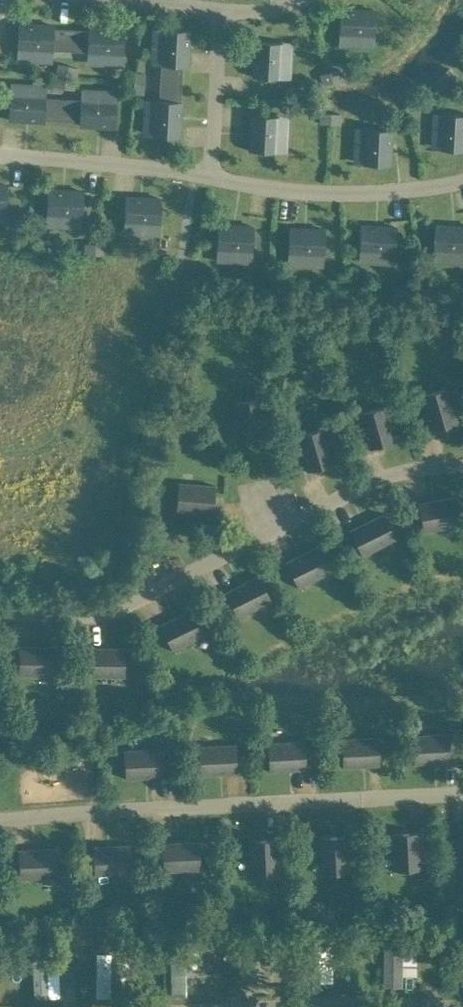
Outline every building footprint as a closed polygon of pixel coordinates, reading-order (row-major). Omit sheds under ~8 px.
[(339,36),(375,38),(376,11),(340,9),(339,36)] [(53,49),(70,50),(71,30),(54,29),(54,26),(18,24),(17,51),(53,52),(53,49)] [(71,30),(70,50),(87,51),(87,54),(123,56),(124,29),(89,28),(88,31),(71,30)] [(161,65),(161,83),(181,84),(182,66),(188,66),(190,31),(163,29),(161,65)] [(255,41),(254,77),(281,79),(282,43),(255,41)] [(65,75),(67,65),(57,63),(55,74),(65,75)] [(76,77),(78,67),(67,65),(65,75),(76,77)] [(448,79),(456,71),(450,65),(442,72),(448,79)] [(333,81),(343,79),(340,68),(330,70),(333,81)] [(323,84),(333,81),(330,70),(320,72),(323,84)] [(144,83),(145,73),(134,72),(133,82),(144,83)] [(440,86),(448,79),(442,72),(434,79),(440,86)] [(63,87),(65,77),(54,75),(53,85),(63,87)] [(74,89),(76,79),(65,77),(63,87),(74,89)] [(143,94),(144,83),(133,82),(132,92),(143,94)] [(181,84),(161,83),(160,101),(155,100),(153,136),(179,137),(181,102),(180,101),(181,84)] [(44,119),(62,120),(63,100),(45,99),(46,95),(10,93),(9,120),(44,121),(44,119)] [(63,100),(62,120),(80,121),(80,125),(115,127),(117,100),(81,98),(81,100),(63,100)] [(330,122),(330,111),(320,111),(319,122),(330,122)] [(341,123),(342,112),(330,111),(330,122),(341,123)] [(443,149),(462,150),(462,114),(444,113),(443,149)] [(252,115),(250,151),(277,152),(278,116),(252,115)] [(365,128),(363,164),(390,165),(392,130),(365,128)] [(46,217),(82,218),(83,192),(48,190),(46,217)] [(124,224),(160,226),(161,199),(125,197),(124,224)] [(217,252),(252,253),(254,227),(218,225),(217,252)] [(462,253),(462,226),(437,225),(436,252),(462,253)] [(359,252),(395,254),(396,227),(361,226),(359,252)] [(288,255),(324,257),(325,230),(289,228),(288,255)] [(94,251),(94,241),(83,240),(83,251),(94,251)] [(105,252),(105,241),(94,241),(94,251),(105,252)] [(197,281),(186,281),(185,291),(196,291),(197,281)] [(349,295),(349,285),(343,285),(338,285),(338,295),(349,295)] [(360,296),(360,286),(349,285),(349,295),(360,296)] [(448,388),(421,396),(431,430),(458,423),(448,388)] [(263,400),(234,402),(237,438),(265,436),(263,400)] [(385,406),(358,414),(368,448),(395,440),(385,406)] [(324,428),(297,436),(307,471),(334,463),(324,428)] [(179,483),(177,511),(213,514),(215,486),(179,483)] [(454,497),(419,503),(424,531),(459,525),(454,497)] [(383,514),(350,530),(363,555),(395,539),(383,514)] [(319,546),(286,562),(299,587),(331,571),(319,546)] [(259,576),(226,592),(239,617),(271,601),(259,576)] [(193,609),(161,625),(173,650),(205,634),(193,609)] [(20,647),(19,675),(55,675),(56,647),(20,647)] [(88,648),(88,676),(124,676),(125,648),(88,648)] [(449,733),(413,735),(414,763),(450,761),(449,733)] [(378,737),(342,739),(343,767),(379,765),(378,737)] [(304,741),(268,743),(269,771),(306,769),(304,741)] [(235,744),(199,746),(200,774),(237,772),(235,744)] [(160,748),(124,750),(126,778),(162,776),(160,748)] [(422,868),(420,832),(392,834),(394,870),(422,868)] [(349,872),(347,836),(319,837),(321,873),(349,872)] [(279,875),(278,839),(249,840),(251,876),(279,875)] [(200,869),(198,841),(162,843),(164,871),(200,869)] [(131,873),(129,845),(93,846),(95,874),(131,873)] [(56,876),(55,848),(19,850),(20,878),(56,876)] [(45,953),(46,982),(58,982),(57,953),(45,953)]
